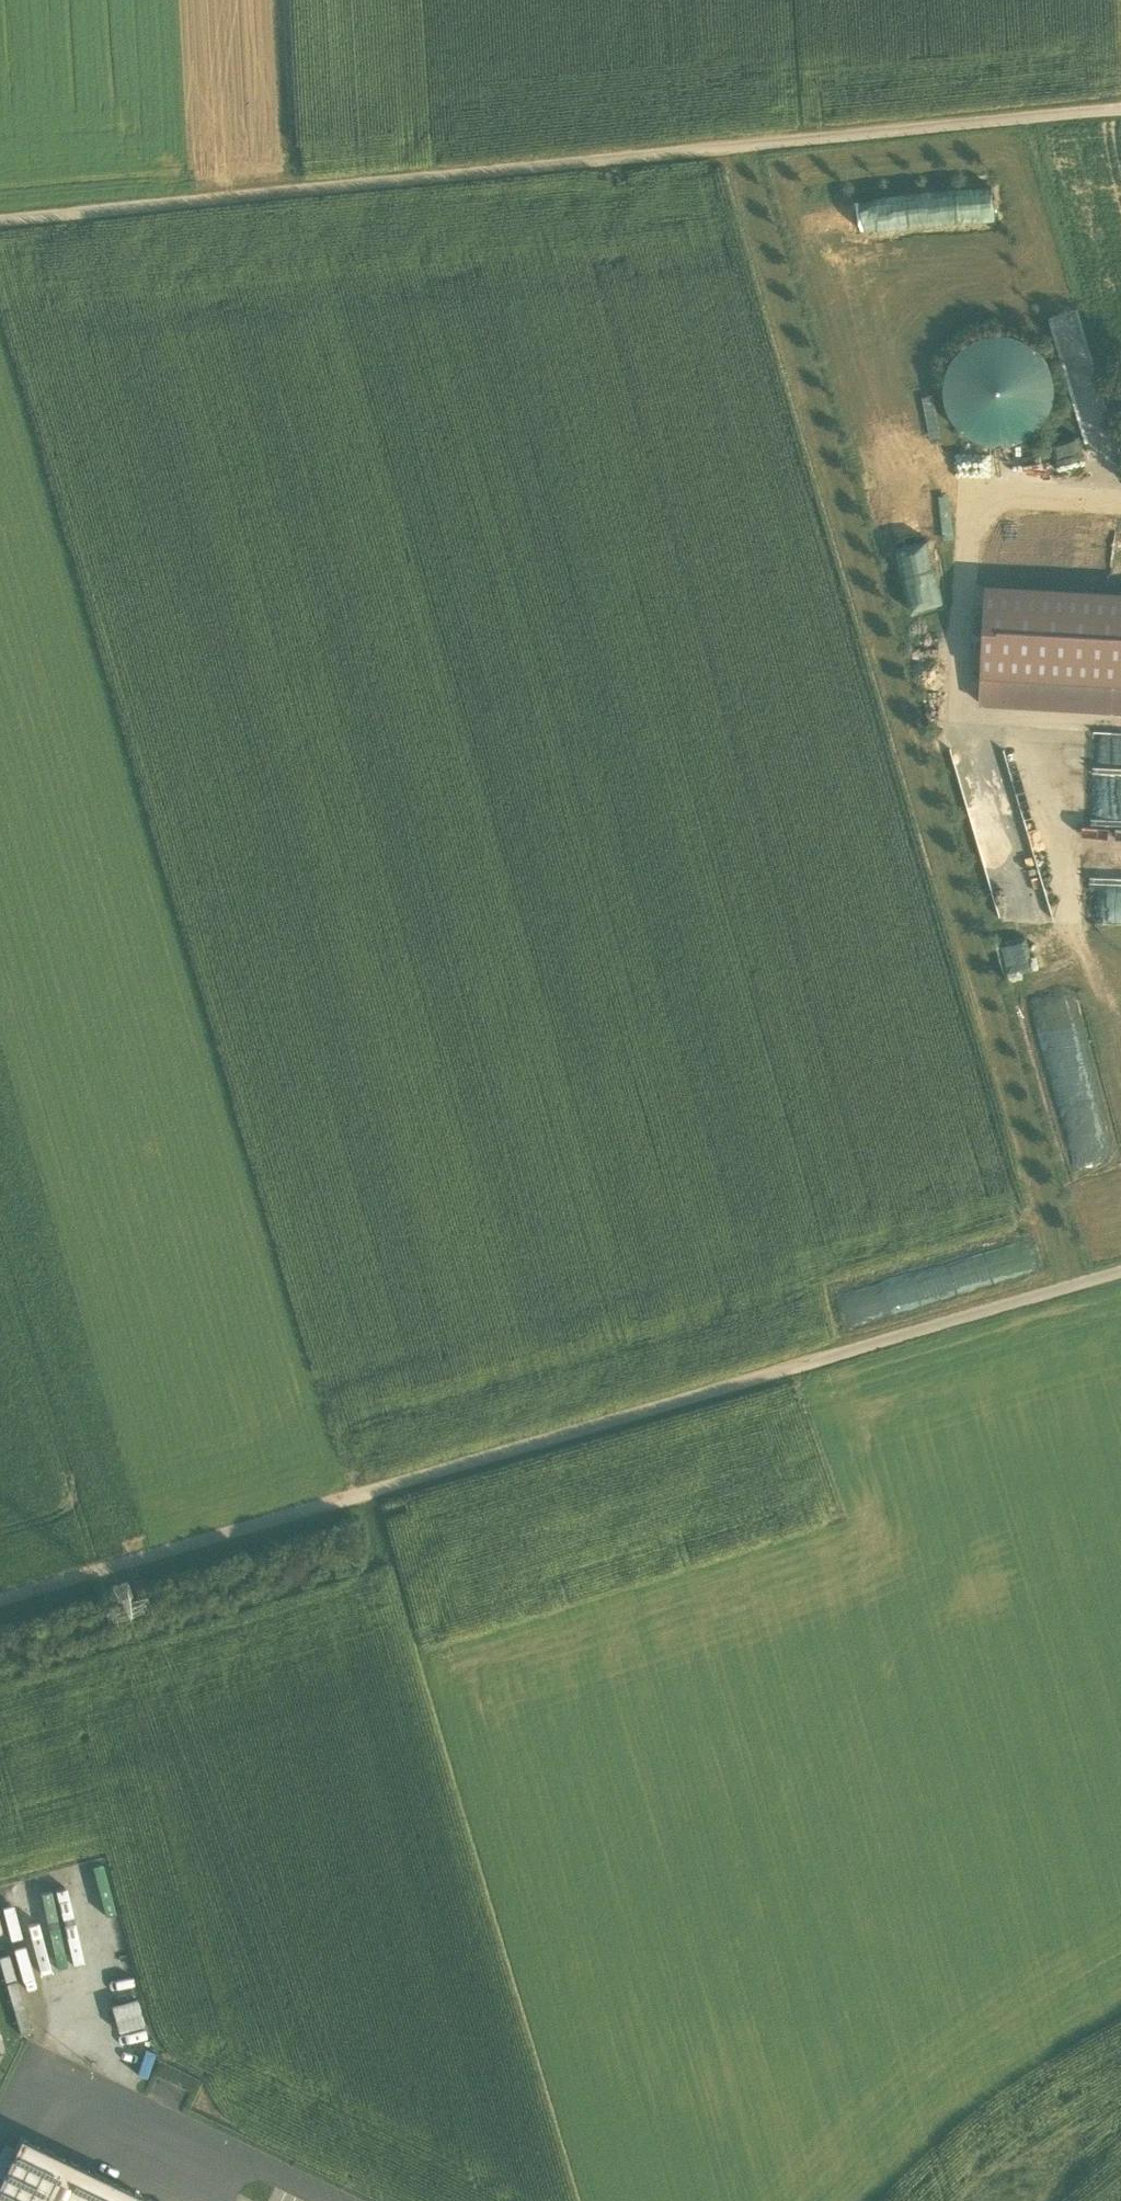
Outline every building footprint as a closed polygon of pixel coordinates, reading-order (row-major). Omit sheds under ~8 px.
[(814,202),(817,235),(991,218),(987,186),(814,202)] [(1012,336),(991,335),(970,342),(955,357),(945,376),(944,397),(951,418),(966,434),(985,443),(1007,444),(1027,437),(1043,422),(1052,403),(1053,382),(1046,362),(1032,346),(1012,336)] [(1077,444),(1107,434),(1096,400),(1066,410),(1077,444)] [(922,547),(897,420),(868,426),(892,552),(922,547)] [(981,675),(1120,683),(1120,594),(985,587),(981,675)] [(981,675),(979,702),(1120,710),(1120,683),(981,675)] [(137,1998),(112,2002),(115,2027),(141,2023),(137,1998)] [(0,2181),(0,2200),(137,2200),(140,2194),(21,2137),(0,2181)]
